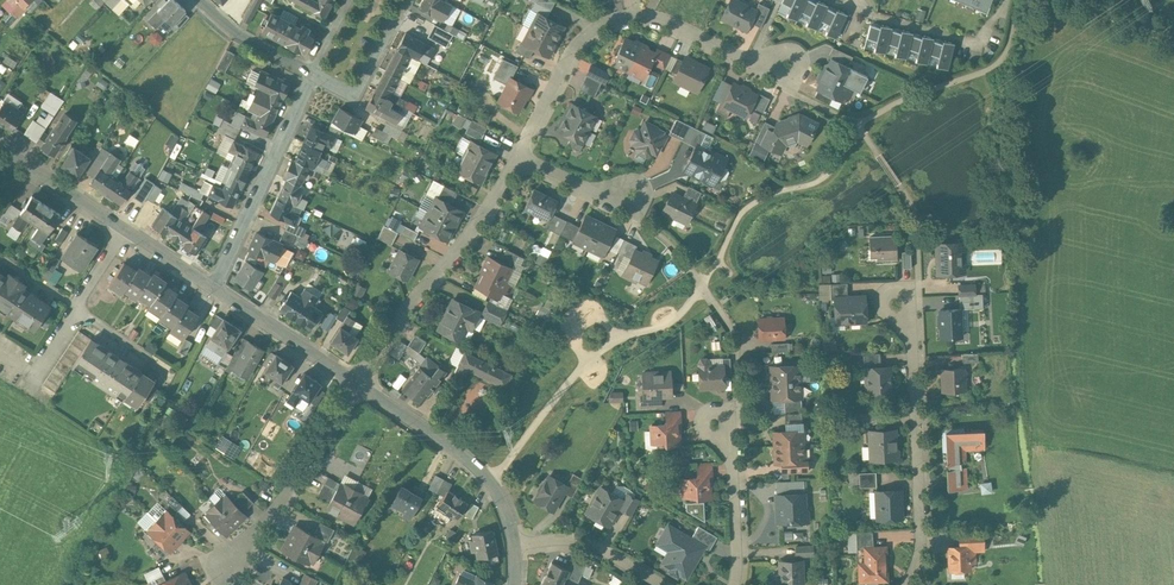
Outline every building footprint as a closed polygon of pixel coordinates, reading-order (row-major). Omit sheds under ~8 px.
[(32,15),(42,0),(18,0),(32,15)] [(106,2),(112,8),(120,0),(108,0),(106,2)] [(158,11),(166,18),(160,24),(167,30),(173,24),(185,12),(186,10),(175,0),(169,0),(158,11)] [(243,20),(249,23),(262,0),(253,0),(243,20)] [(325,17),(334,1),(332,0),(317,0),(316,0),(293,0),(325,17)] [(419,8),(443,20),(452,4),(444,0),(423,0),(419,8)] [(552,0),(537,0),(536,1),(536,2),(551,10),(555,2),(552,0)] [(786,16),(797,20),(801,12),(806,0),(793,0),(790,7),(786,16)] [(801,12),(810,16),(815,3),(809,0),(806,0),(801,12)] [(806,24),(817,29),(821,21),(826,8),(828,5),(817,0),(815,3),(810,16),(806,24)] [(977,8),(979,5),(988,9),(991,0),(958,0),(977,8)] [(756,10),(737,1),(734,8),(728,5),(722,18),(746,30),(750,22),(756,10)] [(759,3),(756,10),(750,22),(761,27),(770,8),(759,3)] [(835,12),(826,8),(821,21),(829,25),(835,12)] [(829,25),(825,33),(836,38),(847,14),(836,9),(835,12),(829,25)] [(284,10),(281,17),(294,24),(298,17),(284,10)] [(158,11),(150,20),(157,28),(160,24),(166,18),(158,11)] [(185,12),(173,24),(179,29),(190,16),(185,12)] [(281,17),(273,12),(263,31),(305,54),(315,35),(309,31),(310,29),(303,25),(301,28),(294,24),(281,17)] [(564,26),(538,13),(531,28),(556,41),(564,26)] [(876,41),(874,50),(885,53),(888,44),(891,30),(892,27),(880,24),(880,27),(876,41)] [(870,25),(867,39),(876,41),(880,27),(870,25)] [(556,41),(531,28),(523,42),(523,43),(534,48),(548,56),(556,41)] [(900,33),(891,30),(888,44),(897,46),(900,33)] [(913,33),(901,30),(900,33),(897,46),(894,55),(906,58),(909,49),(912,36),(913,33)] [(429,46),(406,33),(397,49),(411,57),(415,50),(424,55),(429,46)] [(449,43),(435,35),(431,43),(445,51),(449,43)] [(933,37),(922,35),(921,38),(918,51),(915,61),(927,64),(929,54),(933,41),(933,37)] [(921,38),(912,36),(909,49),(918,51),(921,38)] [(613,64),(627,72),(641,44),(626,37),(613,64)] [(942,43),(939,53),(938,57),(936,66),(948,69),(954,43),(943,40),(942,43)] [(523,42),(521,41),(515,51),(529,58),(534,48),(523,43),(523,42)] [(942,43),(933,41),(929,54),(938,57),(939,53),(942,43)] [(657,52),(641,44),(627,72),(629,73),(627,77),(639,82),(641,78),(644,80),(652,63),(657,52)] [(852,56),(833,48),(829,57),(832,59),(848,67),(852,56)] [(235,54),(227,49),(217,68),(225,72),(235,54)] [(397,49),(386,70),(400,78),(411,57),(397,49)] [(657,52),(652,63),(664,69),(671,54),(659,49),(657,52)] [(677,57),(671,54),(664,69),(670,72),(677,57)] [(125,61),(119,56),(114,62),(120,67),(125,61)] [(677,57),(670,72),(676,75),(684,60),(677,57)] [(503,58),(493,78),(507,85),(511,78),(512,78),(518,65),(503,58)] [(832,59),(829,65),(824,66),(821,72),(853,88),(860,91),(867,76),(848,67),(832,59)] [(696,66),(684,60),(676,75),(674,80),(692,89),(693,92),(696,93),(699,92),(700,89),(699,87),(708,68),(697,63),(696,66)] [(591,64),(586,74),(601,81),(605,83),(610,72),(591,64)] [(134,72),(129,67),(120,77),(125,82),(134,72)] [(291,83),(261,69),(260,73),(253,70),(247,83),(258,88),(283,99),(291,83)] [(400,78),(386,70),(375,91),(388,99),(389,99),(392,92),(400,78)] [(853,88),(821,72),(818,78),(820,83),(817,89),(818,89),(833,97),(840,100),(842,95),(848,98),(853,88)] [(579,90),(594,97),(601,81),(586,74),(579,90)] [(512,78),(511,78),(507,85),(498,101),(518,112),(528,93),(529,93),(531,88),(512,78)] [(733,84),(723,104),(720,103),(715,112),(727,117),(731,109),(740,114),(745,104),(751,106),(757,95),(756,95),(748,91),(749,89),(742,85),(741,87),(733,84)] [(283,99),(258,88),(251,102),(248,109),(254,112),(273,121),(283,99)] [(833,97),(818,89),(815,97),(829,104),(833,97)] [(388,99),(375,91),(366,107),(389,119),(390,119),(395,110),(385,105),(388,99)] [(35,96),(28,92),(21,103),(27,107),(35,96)] [(407,100),(392,92),(389,99),(404,107),(407,100)] [(770,99),(757,92),(756,95),(757,95),(751,106),(763,112),(770,99)] [(40,99),(35,96),(27,107),(32,111),(40,99)] [(5,100),(0,108),(0,122),(13,131),(19,123),(17,122),(23,113),(5,100)] [(596,116),(572,103),(565,117),(589,129),(596,116)] [(361,119),(340,108),(332,121),(354,133),(361,119)] [(239,112),(234,124),(240,127),(241,126),(246,115),(239,112)] [(251,118),(246,115),(241,126),(265,137),(273,121),(254,112),(251,118)] [(63,115),(55,128),(67,136),(75,123),(63,115)] [(789,119),(777,123),(775,126),(769,139),(759,134),(756,140),(781,153),(785,143),(798,139),(807,144),(818,122),(804,115),(802,121),(797,118),(790,121),(789,119)] [(589,129),(565,117),(558,130),(571,137),(582,143),(589,129)] [(234,124),(223,119),(218,131),(225,134),(235,138),(240,127),(234,124)] [(390,119),(389,119),(383,130),(397,138),(402,130),(403,127),(390,119)] [(487,127),(472,119),(465,132),(481,140),(487,127)] [(690,125),(677,119),(669,134),(682,140),(690,125)] [(46,128),(34,120),(25,134),(37,142),(43,132),(46,128)] [(775,126),(765,121),(759,134),(769,139),(775,126)] [(662,131),(645,123),(641,131),(639,130),(635,132),(632,139),(633,143),(638,146),(637,148),(638,152),(646,155),(650,154),(652,150),(657,153),(665,136),(660,134),(662,131)] [(336,137),(313,125),(304,142),(321,150),(325,143),(332,147),(336,137)] [(707,134),(690,125),(682,140),(696,147),(701,145),(707,134)] [(390,135),(376,127),(372,134),(386,142),(390,135)] [(43,146),(42,147),(55,155),(68,136),(67,136),(55,128),(49,136),(43,146)] [(408,133),(402,130),(397,138),(404,141),(408,133)] [(43,132),(37,142),(43,146),(49,136),(43,132)] [(235,138),(225,134),(216,152),(226,157),(229,152),(234,140),(235,138)] [(582,143),(571,137),(567,144),(580,151),(584,143),(582,143)] [(258,152),(234,140),(229,152),(235,155),(233,160),(236,162),(250,169),(258,152)] [(496,153),(472,140),(464,155),(488,168),(496,153)] [(321,150),(304,142),(296,160),(310,167),(309,167),(313,169),(313,168),(319,156),(321,150)] [(90,158),(71,145),(65,154),(68,156),(62,165),(78,176),(90,158)] [(102,147),(88,168),(97,174),(111,153),(102,147)] [(701,148),(694,151),(687,164),(690,165),(692,170),(690,172),(703,179),(704,181),(712,185),(714,185),(719,175),(718,172),(719,170),(722,169),(726,161),(701,148)] [(235,155),(229,152),(226,157),(233,160),(235,155)] [(97,174),(90,184),(105,194),(116,177),(110,174),(120,159),(111,153),(97,174)] [(488,168),(464,155),(456,170),(480,182),(488,168)] [(327,159),(319,156),(313,168),(321,172),(327,159)] [(296,160),(293,158),(283,177),(287,179),(301,185),(304,179),(307,179),(309,175),(307,172),(309,167),(310,167),(296,160)] [(233,160),(222,182),(226,183),(236,162),(233,160)] [(250,169),(236,162),(226,183),(240,190),(250,169)] [(205,175),(213,178),(216,170),(208,166),(205,175)] [(163,168),(159,178),(168,182),(172,172),(163,168)] [(130,172),(123,182),(116,177),(105,194),(121,204),(139,177),(130,172)] [(287,179),(278,197),(293,204),(296,205),(304,209),(308,200),(300,197),(304,187),(301,185),(287,179)] [(451,205),(437,198),(444,185),(434,180),(425,195),(435,200),(429,212),(454,225),(462,211),(451,205)] [(213,186),(204,181),(200,191),(204,193),(204,194),(208,196),(213,186)] [(191,187),(182,182),(178,189),(188,194),(191,187)] [(240,190),(226,183),(223,190),(213,186),(208,196),(232,207),(240,190)] [(162,189),(154,185),(147,198),(154,202),(162,189)] [(458,192),(444,185),(437,198),(451,205),(458,192)] [(701,192),(689,186),(682,198),(695,205),(701,192)] [(200,191),(191,187),(188,194),(191,195),(201,200),(204,194),(204,193),(200,191)] [(544,195),(534,190),(525,208),(548,219),(551,213),(557,202),(544,195)] [(682,198),(672,193),(662,212),(670,216),(673,215),(687,222),(695,205),(682,198)] [(191,195),(188,201),(195,204),(200,207),(203,201),(201,200),(191,195)] [(46,205),(32,196),(20,213),(21,214),(13,226),(21,231),(29,219),(34,222),(46,205)] [(188,201),(182,197),(181,198),(177,204),(183,208),(188,201)] [(300,216),(290,211),(293,204),(278,197),(271,213),(287,222),(296,225),(296,224),(300,216)] [(14,200),(7,210),(13,214),(20,204),(14,200)] [(183,208),(189,212),(195,204),(188,201),(183,208)] [(171,213),(163,208),(152,225),(167,235),(183,208),(177,204),(171,213)] [(60,214),(46,205),(34,222),(39,226),(31,237),(33,238),(30,243),(41,250),(44,245),(41,243),(48,232),(49,232),(60,214)] [(454,225),(429,212),(420,207),(415,216),(424,221),(421,227),(446,240),(454,225)] [(183,208),(167,235),(181,244),(193,226),(184,220),(189,212),(183,208)] [(0,219),(0,220),(5,224),(13,214),(7,210),(0,219)] [(193,226),(181,244),(196,254),(206,237),(199,232),(209,216),(202,211),(193,226)] [(226,218),(213,213),(211,219),(223,225),(226,218)] [(560,217),(551,213),(548,219),(544,227),(553,231),(560,217)] [(601,222),(586,215),(580,227),(573,241),(588,248),(601,222)] [(567,220),(560,217),(553,231),(560,234),(567,220)] [(400,223),(391,218),(387,226),(396,231),(400,223)] [(580,227),(567,220),(560,234),(573,241),(580,227)] [(296,225),(287,222),(284,228),(296,234),(300,226),(296,224),(296,225)] [(616,230),(601,222),(588,248),(603,255),(616,230)] [(405,225),(400,223),(396,231),(398,232),(400,233),(405,225)] [(387,226),(384,225),(378,238),(391,245),(398,232),(396,231),(387,226)] [(418,232),(405,225),(400,233),(414,241),(418,232)] [(305,229),(300,226),(296,234),(302,236),(305,229)] [(68,232),(62,228),(55,240),(61,243),(68,232)] [(296,234),(284,228),(280,237),(297,245),(302,236),(296,234)] [(77,233),(61,257),(79,269),(85,260),(87,261),(93,254),(88,250),(93,243),(77,233)] [(282,244),(257,233),(249,249),(249,250),(260,255),(264,256),(270,259),(286,266),(292,255),(289,254),(288,252),(288,249),(281,246),(282,244)] [(308,240),(302,236),(297,245),(304,248),(308,240)] [(896,236),(869,237),(870,250),(876,249),(877,259),(897,258),(896,236)] [(631,242),(624,239),(618,252),(624,255),(631,242)] [(637,246),(631,242),(624,255),(631,258),(635,250),(637,246)] [(963,242),(937,244),(938,274),(960,273),(960,254),(963,254),(963,242)] [(418,259),(400,249),(389,271),(407,280),(418,259)] [(519,255),(507,249),(500,262),(512,268),(519,255)] [(260,255),(249,250),(246,255),(258,260),(260,255)] [(635,250),(631,258),(624,272),(623,275),(636,281),(637,279),(646,283),(657,261),(648,256),(649,254),(644,251),(643,254),(635,250)] [(911,251),(902,252),(903,268),(912,268),(911,251)] [(270,259),(264,256),(260,255),(258,260),(246,255),(244,260),(247,262),(247,261),(255,267),(257,263),(266,267),(270,259)] [(60,260),(53,256),(46,268),(53,272),(60,260)] [(500,262),(488,256),(481,271),(483,272),(476,287),(499,298),(502,292),(511,296),(515,287),(505,282),(512,268),(500,262)] [(255,267),(247,261),(247,262),(235,279),(251,289),(257,293),(263,283),(261,282),(261,281),(259,279),(263,272),(255,267)] [(124,262),(109,284),(122,293),(125,289),(124,289),(137,271),(136,270),(124,262)] [(137,271),(124,289),(125,289),(137,298),(139,295),(139,294),(151,276),(138,267),(136,270),(137,271)] [(6,277),(0,273),(0,307),(14,316),(29,292),(22,288),(25,284),(9,273),(6,277)] [(153,273),(151,276),(139,294),(139,295),(151,303),(152,303),(164,284),(166,282),(153,273)] [(287,280),(280,275),(276,282),(283,286),(287,280)] [(276,282),(268,294),(275,298),(283,286),(276,282)] [(835,298),(848,297),(847,282),(820,284),(820,294),(830,295),(831,298),(835,298)] [(164,284),(152,303),(151,303),(149,306),(162,314),(163,314),(175,296),(177,293),(164,284)] [(315,288),(309,284),(306,289),(312,293),(315,289),(315,288)] [(974,285),(959,285),(959,295),(975,294),(974,285)] [(300,297),(291,291),(280,309),(295,319),(296,319),(312,293),(306,289),(305,288),(300,297)] [(49,305),(29,292),(14,316),(33,329),(49,305)] [(315,295),(312,293),(296,319),(310,328),(312,326),(314,327),(323,314),(320,312),(321,311),(313,306),(318,297),(315,295)] [(175,296),(163,314),(162,314),(160,317),(173,325),(173,326),(186,307),(188,305),(175,296)] [(848,297),(835,298),(836,320),(844,319),(844,322),(863,321),(862,296),(848,297)] [(1003,298),(995,298),(995,309),(1003,309),(1003,298)] [(480,312),(453,299),(438,329),(461,340),(467,327),(471,329),(480,312)] [(506,310),(489,302),(482,315),(500,323),(506,310)] [(344,306),(336,318),(342,322),(347,314),(350,310),(344,306)] [(186,307),(173,326),(173,325),(171,328),(184,337),(199,316),(186,307)] [(960,309),(940,310),(941,338),(962,337),(960,309)] [(342,322),(340,325),(347,330),(354,318),(347,314),(342,322)] [(223,320),(216,315),(210,325),(216,329),(223,320)] [(784,318),(774,319),(771,317),(768,317),(766,319),(758,319),(759,338),(784,337),(784,333),(786,333),(788,331),(788,324),(786,322),(784,322),(784,318)] [(334,321),(329,318),(323,327),(328,330),(334,321)] [(240,329),(224,319),(223,320),(216,329),(212,337),(222,344),(220,346),(226,350),(240,329)] [(347,330),(340,325),(330,341),(348,353),(358,337),(347,330)] [(427,341),(415,334),(408,345),(419,353),(427,341)] [(243,337),(230,360),(236,364),(249,341),(243,337)] [(142,372),(91,338),(72,366),(123,399),(125,398),(142,372)] [(192,342),(186,339),(179,352),(186,355),(192,342)] [(236,364),(233,369),(247,377),(263,349),(249,341),(236,364)] [(789,342),(772,343),(772,352),(789,351),(789,342)] [(419,353),(408,345),(404,351),(415,359),(419,353)] [(459,348),(454,358),(460,361),(465,351),(459,348)] [(511,374),(465,351),(460,361),(459,363),(468,368),(474,371),(471,376),(496,389),(499,383),(505,386),(511,374)] [(293,365),(276,353),(265,371),(276,378),(275,381),(280,384),(293,365)] [(880,353),(863,354),(864,368),(867,368),(881,367),(880,353)] [(978,353),(962,354),(962,363),(978,362),(978,353)] [(431,374),(438,366),(427,357),(420,366),(431,374)] [(730,358),(722,358),(723,366),(724,375),(731,374),(730,358)] [(723,366),(709,366),(709,363),(706,359),(701,359),(699,363),(700,388),(724,387),(724,375),(723,366)] [(71,368),(59,360),(55,366),(67,374),(71,368)] [(410,360),(406,366),(415,371),(418,365),(410,360)] [(214,367),(208,363),(203,371),(209,375),(214,367)] [(468,368),(459,363),(455,371),(464,376),(468,368)] [(799,365),(771,366),(772,382),(800,381),(799,365)] [(67,374),(55,366),(51,372),(63,380),(67,374)] [(420,366),(402,389),(413,397),(431,374),(420,366)] [(438,366),(431,374),(439,381),(446,372),(438,366)] [(881,367),(867,368),(868,395),(891,394),(890,367),(881,367)] [(963,368),(942,369),(943,391),(953,391),(956,393),(962,393),(964,390),(964,381),(966,378),(966,372),(963,370),(963,368)] [(63,380),(51,372),(47,378),(59,386),(63,380)] [(142,372),(125,398),(138,406),(144,396),(152,384),(155,381),(142,372)] [(304,372),(293,390),(301,395),(309,401),(318,387),(321,383),(304,372)] [(663,372),(643,373),(644,397),(644,398),(657,397),(671,396),(671,388),(674,384),(673,380),(670,377),(663,378),(663,372)] [(431,374),(413,397),(421,403),(432,390),(435,392),(441,385),(439,384),(437,386),(435,385),(439,381),(431,374)] [(522,379),(511,374),(505,386),(515,391),(522,379)] [(59,386),(47,378),(43,384),(55,392),(59,386)] [(267,386),(258,380),(254,388),(262,393),(267,386)] [(800,381),(772,382),(772,399),(784,399),(801,398),(800,381)] [(152,384),(144,396),(150,400),(158,388),(152,384)] [(325,392),(318,387),(309,401),(316,405),(325,392)] [(301,395),(293,390),(286,400),(295,405),(301,395)] [(624,392),(611,392),(611,401),(623,401),(624,392)] [(657,397),(644,398),(644,397),(641,397),(642,406),(657,405),(657,397)] [(801,398),(784,399),(785,413),(802,412),(801,398)] [(784,399),(773,399),(774,413),(785,413),(784,399)] [(680,411),(666,412),(666,422),(681,422),(680,411)] [(802,412),(785,413),(786,431),(802,430),(802,412)] [(875,412),(859,413),(859,422),(876,421),(875,412)] [(681,422),(666,422),(664,425),(651,425),(651,431),(646,432),(646,447),(676,445),(676,436),(681,430),(681,422)] [(964,428),(942,429),(943,451),(946,451),(947,465),(948,465),(949,470),(961,468),(960,464),(966,463),(966,451),(985,450),(984,431),(964,432),(964,428)] [(895,429),(869,430),(871,460),(897,459),(896,458),(899,455),(898,451),(896,448),(895,429)] [(786,431),(774,431),(775,447),(803,445),(802,430),(786,431)] [(222,437),(217,444),(235,457),(240,449),(222,437)] [(803,445),(775,447),(775,463),(782,463),(782,472),(807,470),(807,461),(804,461),(803,445)] [(949,470),(947,470),(948,490),(967,489),(966,468),(961,468),(949,470)] [(876,472),(859,473),(860,487),(876,486),(876,472)] [(345,484),(354,488),(358,480),(345,473),(341,481),(345,484)] [(583,479),(573,473),(566,485),(567,485),(563,492),(572,497),(583,479)] [(436,475),(430,487),(438,491),(444,479),(436,475)] [(713,485),(713,475),(680,477),(682,497),(693,496),(697,499),(712,498),(711,485),(713,485)] [(566,485),(552,477),(548,485),(545,483),(541,484),(539,489),(540,492),(535,501),(552,511),(555,507),(563,492),(567,485),(566,485)] [(452,483),(444,479),(438,491),(437,491),(444,494),(447,490),(448,490),(452,483)] [(358,480),(354,488),(362,493),(368,496),(372,487),(358,480)] [(981,483),(983,494),(994,492),(992,481),(981,483)] [(337,490),(324,483),(321,489),(333,496),(337,490)] [(330,502),(327,509),(339,515),(354,488),(345,484),(344,486),(340,484),(337,490),(333,496),(330,502)] [(409,489),(401,485),(396,495),(397,495),(393,502),(413,514),(422,497),(408,490),(409,489)] [(623,500),(600,487),(586,512),(589,513),(590,516),(593,518),(596,517),(609,525),(619,508),(623,500)] [(354,488),(339,515),(354,523),(367,498),(361,495),(362,493),(354,488)] [(333,496),(321,489),(317,496),(330,502),(333,496)] [(448,490),(447,490),(444,494),(437,506),(440,507),(450,514),(456,518),(467,503),(460,498),(455,494),(454,495),(448,490)] [(898,490),(876,491),(877,507),(880,507),(880,518),(892,517),(892,519),(902,518),(901,494),(898,492),(898,490)] [(253,502),(243,491),(238,496),(248,507),(253,502)] [(639,500),(626,493),(623,500),(619,508),(631,514),(639,500)] [(780,508),(781,523),(794,522),(797,520),(807,519),(806,511),(804,508),(803,493),(777,494),(777,508),(780,508)] [(183,505),(172,495),(167,501),(178,510),(183,505)] [(232,502),(225,495),(223,498),(221,496),(214,503),(236,525),(246,516),(242,512),(232,502)] [(248,507),(238,496),(232,502),(242,512),(248,507)] [(705,514),(704,500),(684,501),(685,515),(705,514)] [(477,506),(471,502),(465,514),(472,517),(477,506)] [(214,503),(207,510),(208,511),(205,515),(226,535),(236,525),(214,503)] [(183,505),(179,510),(187,517),(191,512),(183,505)] [(437,506),(430,515),(433,517),(440,507),(437,506)] [(450,514),(440,507),(433,517),(443,524),(450,514)] [(189,530),(168,511),(165,514),(163,513),(156,520),(179,541),(189,530)] [(179,541),(156,520),(150,527),(152,528),(148,532),(159,542),(169,551),(179,541)] [(334,529),(321,522),(317,528),(331,535),(334,529)] [(314,534),(296,525),(289,537),(319,553),(325,541),(325,540),(314,534)] [(691,538),(668,525),(659,540),(672,547),(662,563),(671,568),(669,571),(677,576),(679,573),(686,577),(704,547),(704,546),(691,538)] [(717,537),(698,526),(691,538),(704,546),(704,547),(709,550),(717,537)] [(331,535),(317,528),(314,534),(325,540),(325,541),(327,542),(331,535)] [(456,531),(450,528),(446,537),(452,539),(456,531)] [(493,529),(473,532),(474,537),(470,538),(472,549),(476,549),(478,557),(486,555),(487,562),(498,560),(493,529)] [(803,539),(803,532),(785,531),(784,539),(803,539)] [(873,531),(856,532),(857,549),(865,549),(865,548),(873,548),(873,531)] [(856,532),(848,533),(848,550),(857,549),(856,532)] [(983,532),(967,533),(967,546),(974,546),(974,547),(984,546),(983,532)] [(319,553),(289,537),(282,550),(307,564),(310,559),(314,562),(319,553)] [(169,551),(159,542),(153,548),(164,557),(169,551)] [(813,546),(796,547),(796,555),(813,555),(813,546)] [(967,546),(949,547),(950,571),(969,570),(969,563),(975,563),(974,547),(974,546),(967,546)] [(865,548),(865,549),(866,569),(860,569),(860,581),(866,581),(867,584),(878,584),(878,580),(887,580),(885,547),(873,548),(865,548)] [(594,568),(574,559),(571,568),(582,573),(590,577),(594,568)] [(780,561),(781,584),(793,584),(803,584),(802,560),(780,561)] [(553,563),(543,584),(546,584),(577,584),(582,573),(571,568),(570,570),(553,563)] [(159,584),(158,584),(189,584),(191,584),(184,571),(166,580),(159,584)] [(473,572),(470,577),(474,579),(471,584),(492,584),(493,582),(473,572)] [(305,573),(302,579),(313,584),(315,584),(318,579),(305,573)] [(460,573),(455,584),(456,584),(455,584),(471,584),(474,579),(470,577),(460,573)] [(149,581),(151,584),(158,584),(159,584),(166,580),(163,574),(149,581)]
